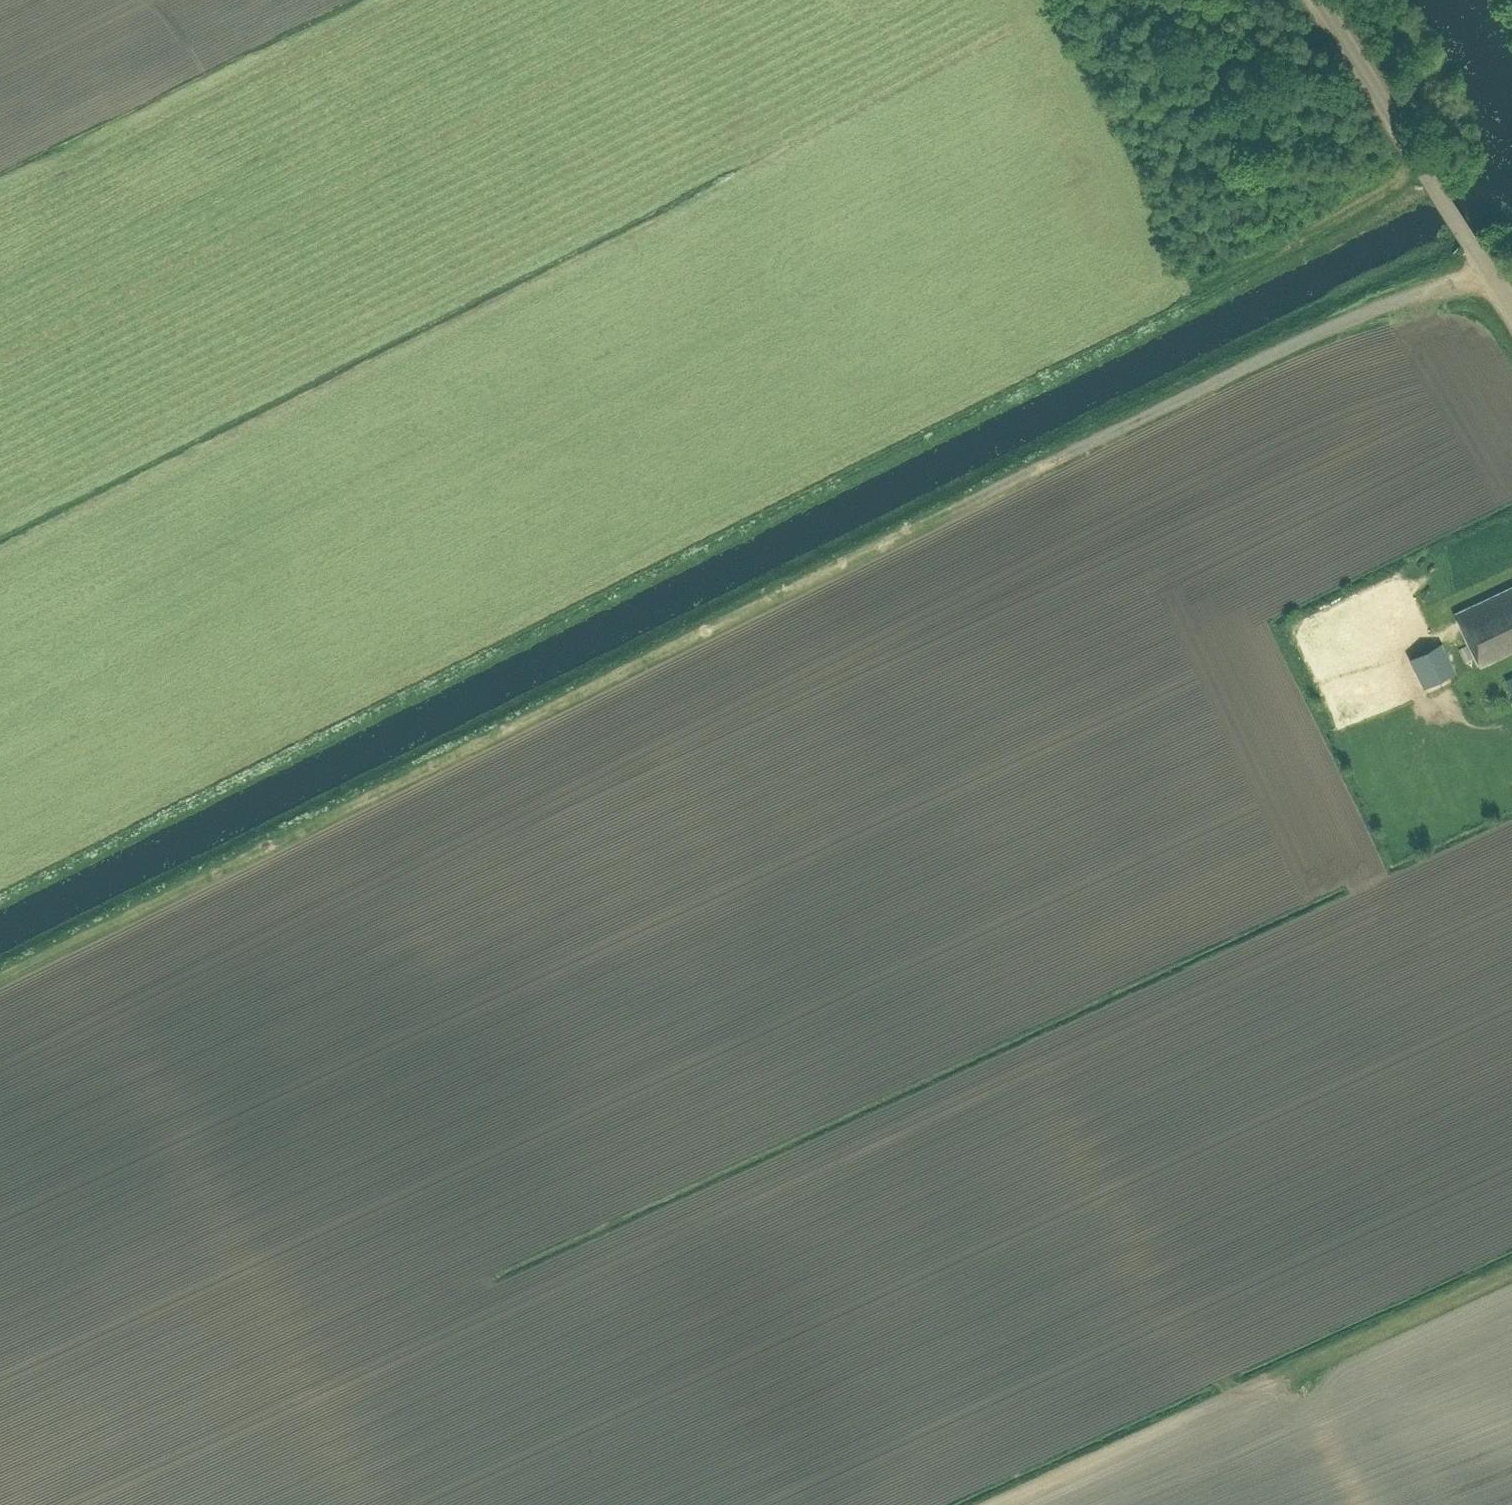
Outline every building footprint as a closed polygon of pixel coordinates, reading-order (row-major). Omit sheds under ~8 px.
[(1454,614),(1479,666),(1511,650),(1511,586),(1454,614)] [(1438,645),(1417,654),(1430,683),(1451,674),(1438,645)]
